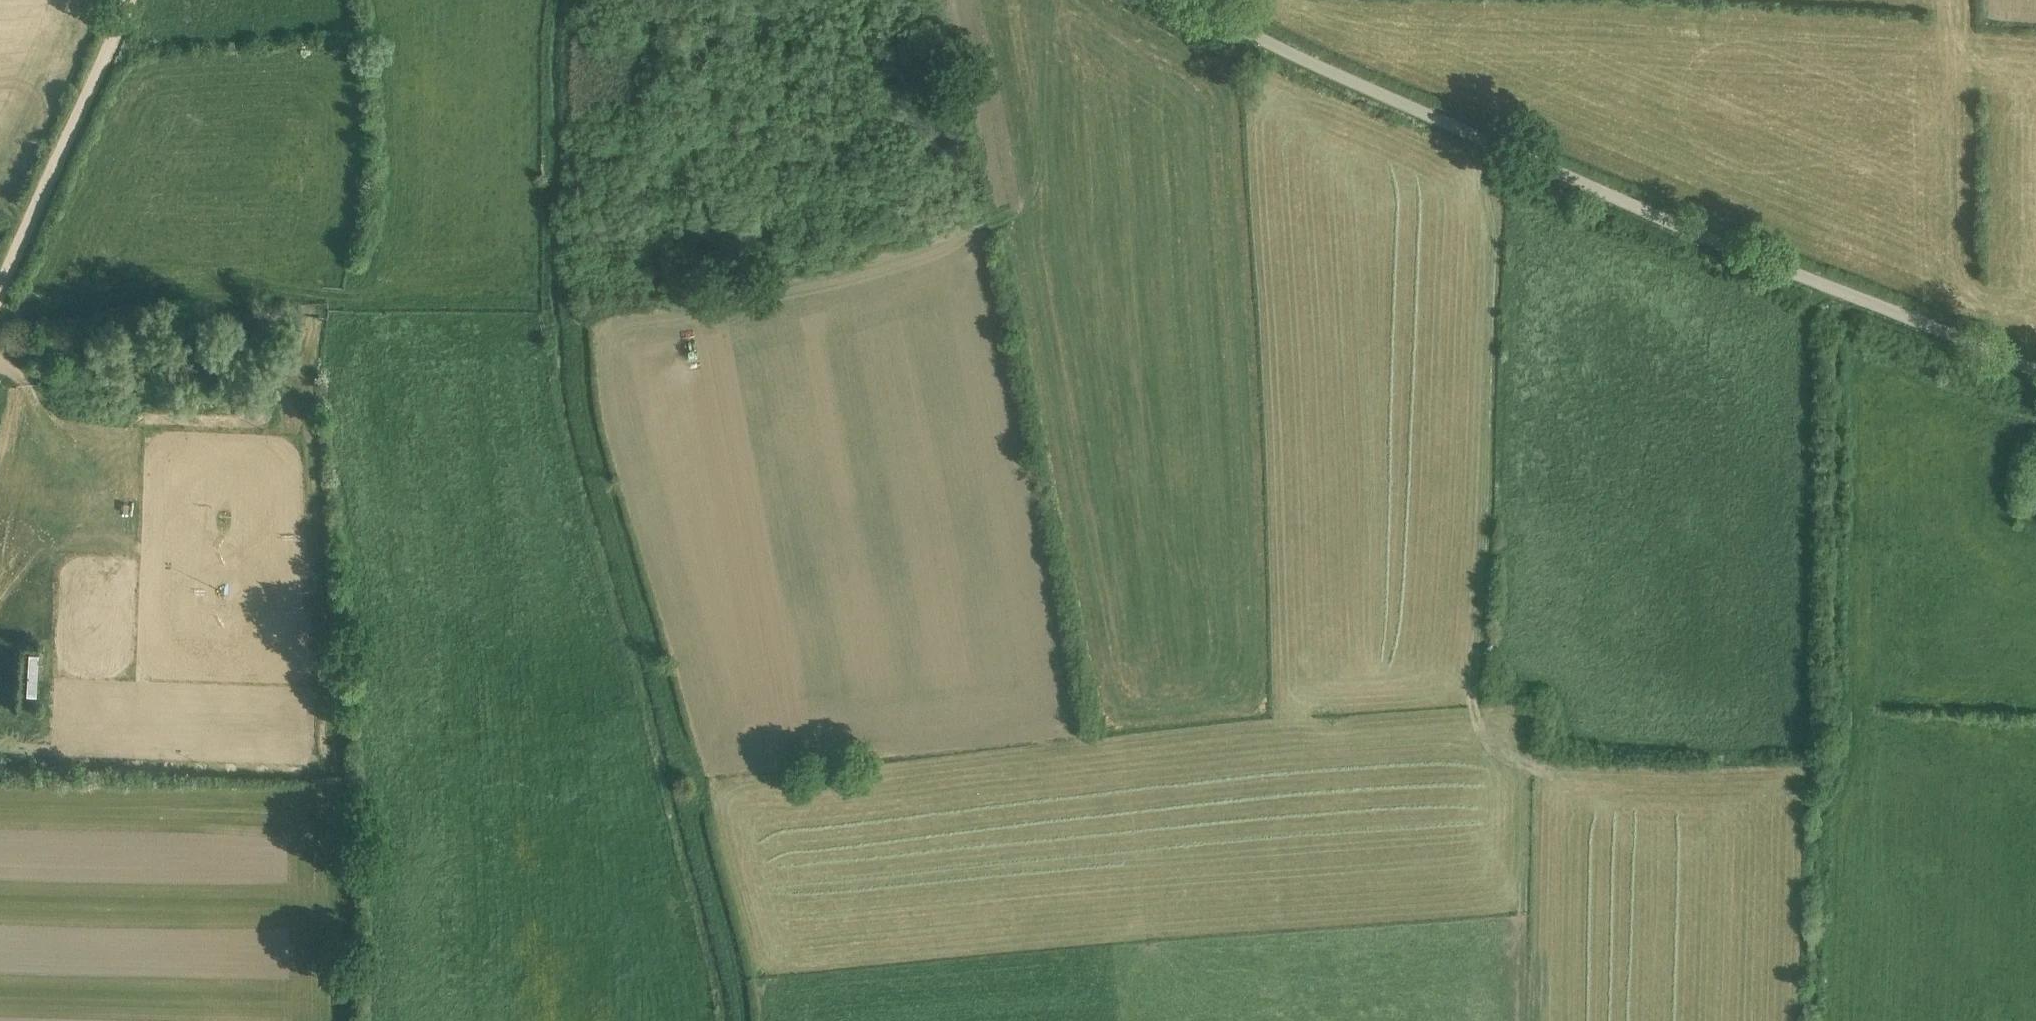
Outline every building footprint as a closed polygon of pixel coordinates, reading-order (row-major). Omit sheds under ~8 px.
[(33,693),(34,649),(23,649),(22,692),(33,693)]
